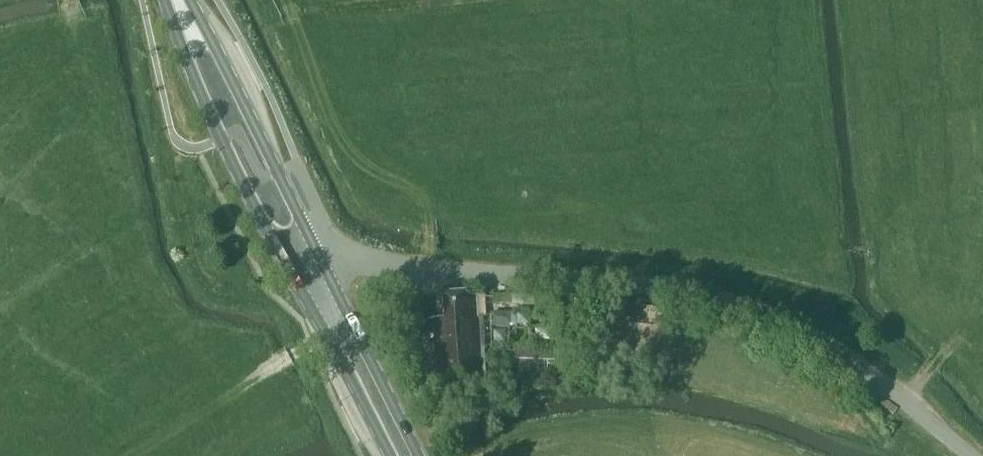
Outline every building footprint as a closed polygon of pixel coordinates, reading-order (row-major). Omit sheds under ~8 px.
[(434,394),(486,390),(482,316),(477,316),(476,296),(466,296),(466,292),(443,294),(444,318),(429,319),(434,394)] [(534,294),(494,295),(494,304),(510,303),(510,306),(534,305),(534,294)] [(582,299),(581,317),(593,317),(593,299),(582,299)] [(511,313),(492,313),(492,327),(511,327),(511,313)] [(558,338),(558,347),(519,346),(519,365),(588,367),(589,326),(569,325),(569,339),(558,338)]
